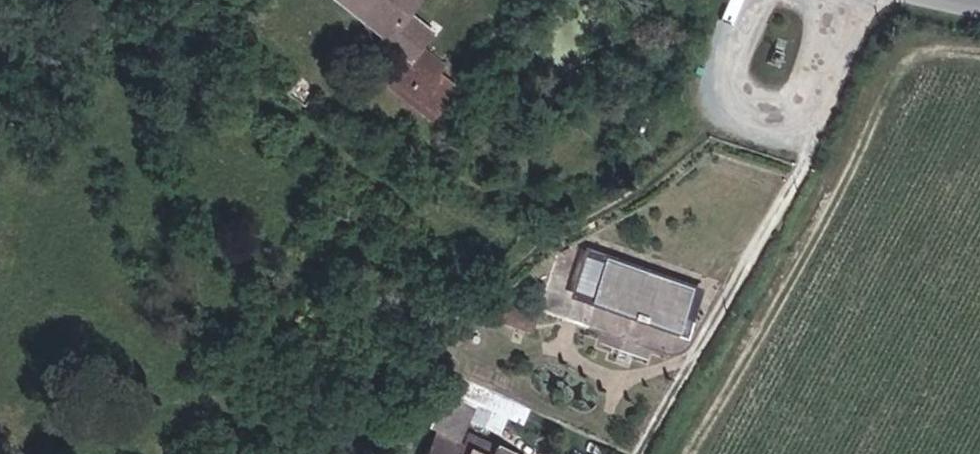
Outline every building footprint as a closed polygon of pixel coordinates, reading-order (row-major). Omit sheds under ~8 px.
[(386,35),(393,26),(359,0),(342,0),(386,35)] [(393,26),(386,35),(381,41),(408,63),(391,83),(429,114),(450,87),(433,74),(440,65),(418,48),(430,33),(404,13),(415,0),(359,0),(393,26)] [(593,304),(607,260),(587,254),(582,269),(562,263),(548,303),(589,316),(593,304)] [(607,260),(593,304),(681,333),(695,289),(607,260)] [(537,313),(507,304),(503,321),(532,330),(537,313)] [(529,453),(499,441),(498,443),(468,431),(478,408),(452,397),(429,453),(529,453)]
